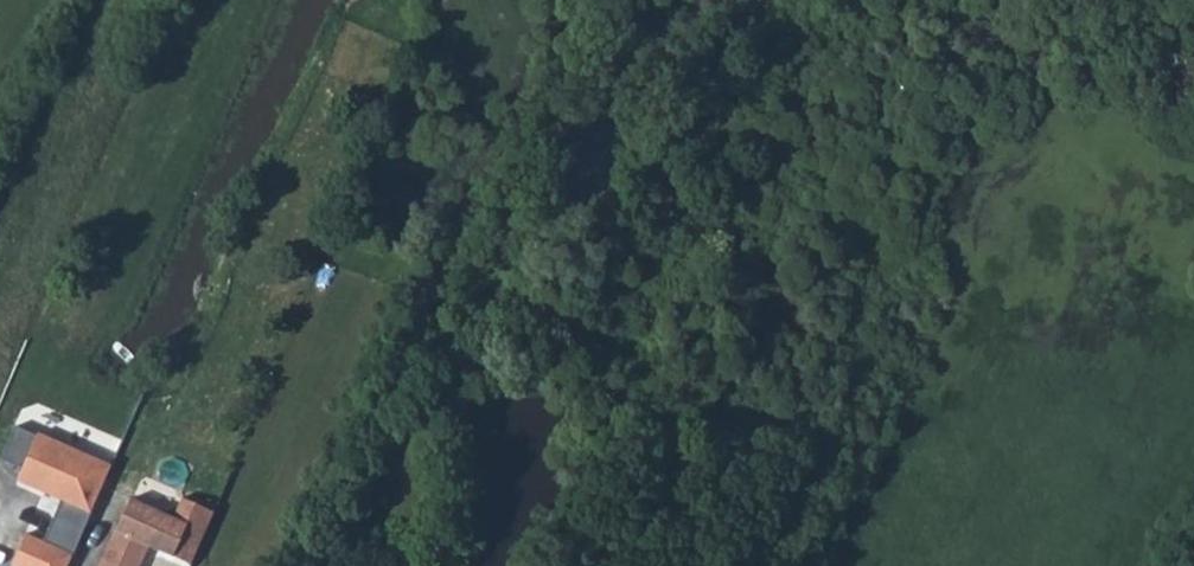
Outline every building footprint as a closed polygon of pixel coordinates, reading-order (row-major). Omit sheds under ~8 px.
[(106,467),(16,430),(5,458),(22,465),(15,481),(62,501),(47,537),(72,548),(106,467)] [(98,565),(134,565),(145,543),(180,559),(204,506),(181,496),(172,516),(129,497),(98,565)] [(72,548),(47,537),(29,530),(11,565),(65,565),(72,548)]
